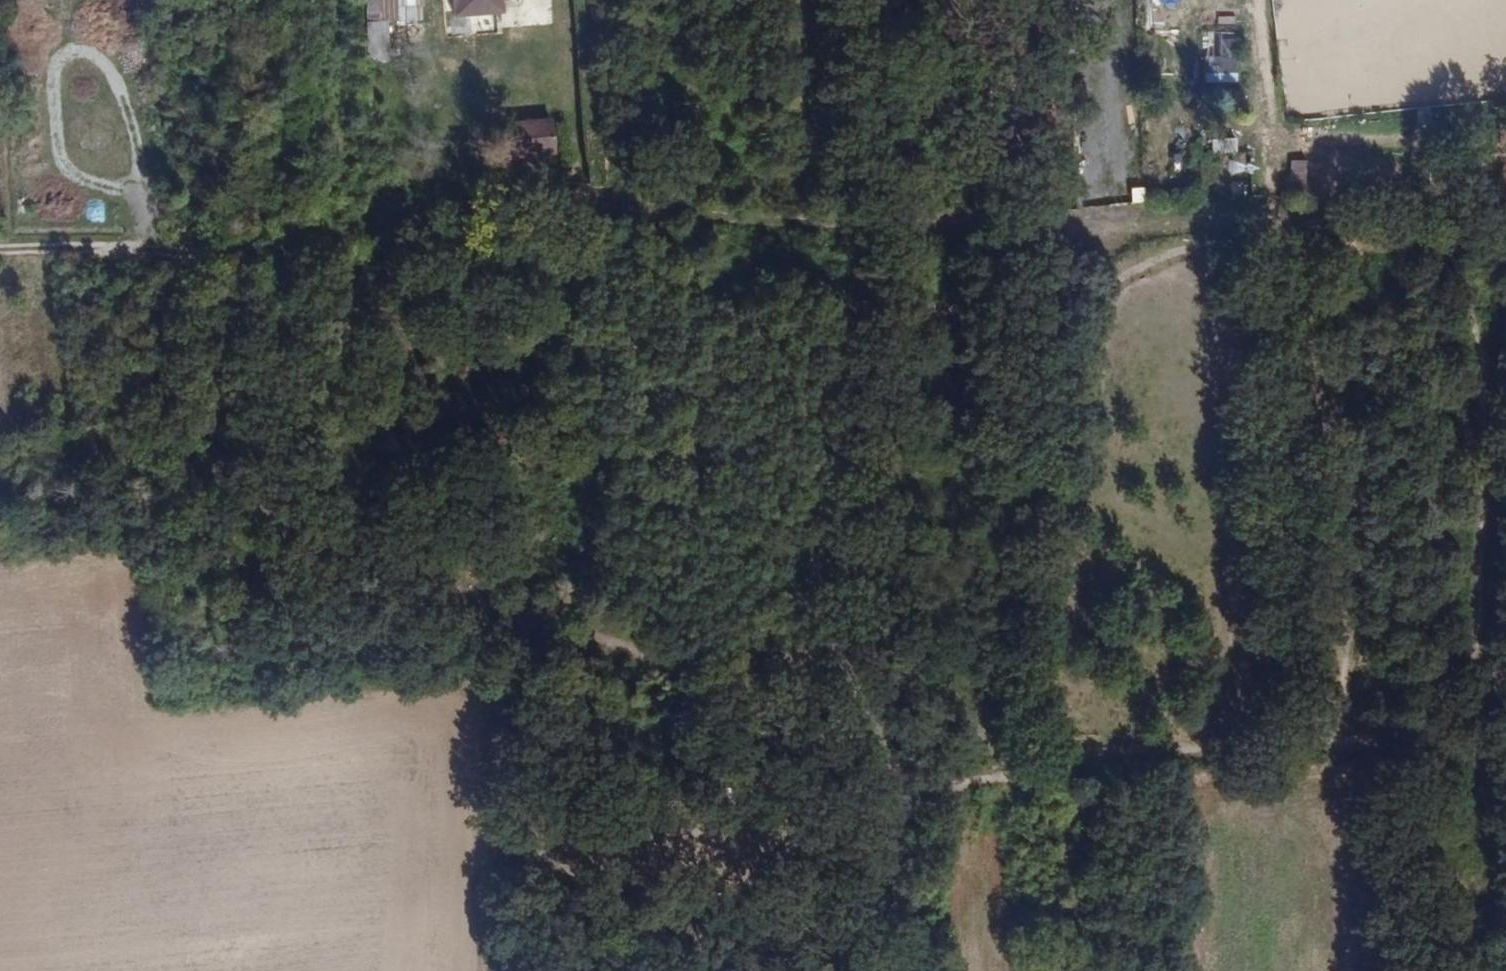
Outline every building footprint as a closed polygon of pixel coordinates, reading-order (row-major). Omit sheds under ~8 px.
[(392,62),(391,20),(421,19),(420,0),(367,0),(369,62),(392,62)] [(446,23),(496,19),(495,0),(445,0),(446,23)] [(1250,76),(1250,57),(1190,57),(1190,76),(1250,76)] [(1187,132),(1174,132),(1173,160),(1186,160),(1187,132)] [(1332,159),(1292,158),(1291,186),(1331,187),(1332,159)]
